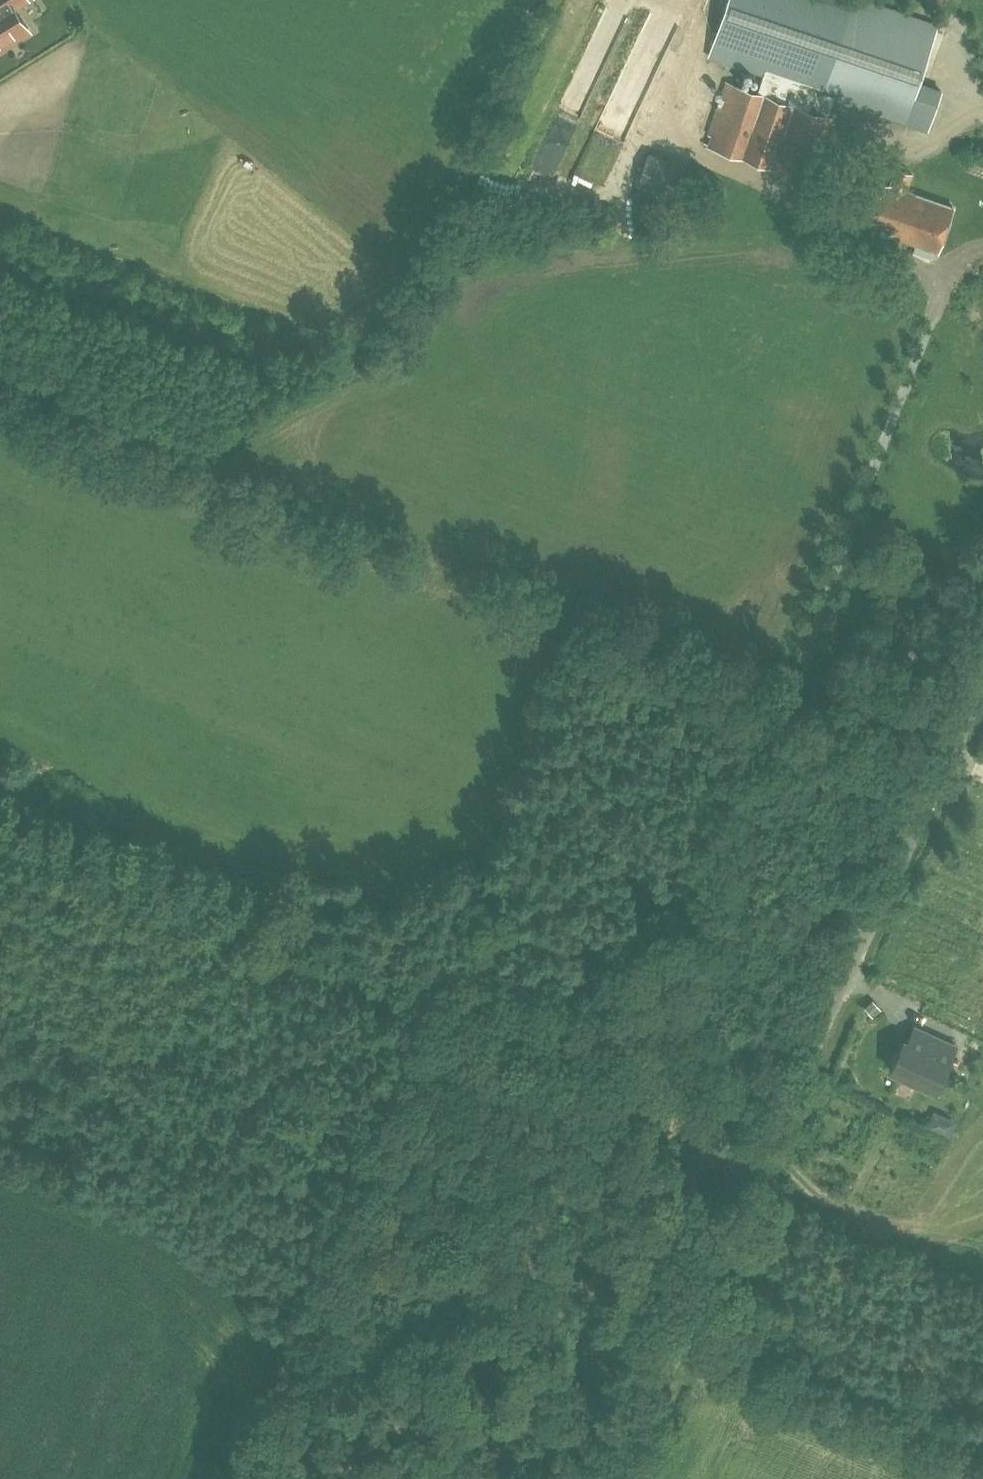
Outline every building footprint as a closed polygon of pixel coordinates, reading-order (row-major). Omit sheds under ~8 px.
[(30,31),(15,7),(26,0),(0,0),(0,50),(30,31)] [(933,31),(927,8),(883,20),(877,1),(875,0),(733,0),(713,56),(734,63),(755,58),(763,85),(756,87),(739,133),(734,135),(738,151),(781,166),(804,101),(783,94),(780,84),(799,90),(827,83),(834,85),(854,80),(861,105),(937,132),(947,103),(922,94),(931,70),(881,53),(885,40),(925,55),(933,31)] [(644,27),(626,64),(656,79),(674,41),(644,27)] [(603,129),(607,130),(605,152),(613,153),(614,132),(620,132),(621,110),(604,109),(603,129)] [(684,164),(649,152),(637,185),(673,197),(684,164)] [(937,251),(953,206),(907,189),(912,174),(896,168),(890,184),(876,179),(860,225),(937,251)] [(936,1090),(957,1045),(914,1026),(907,1040),(904,1039),(890,1069),(936,1090)]
